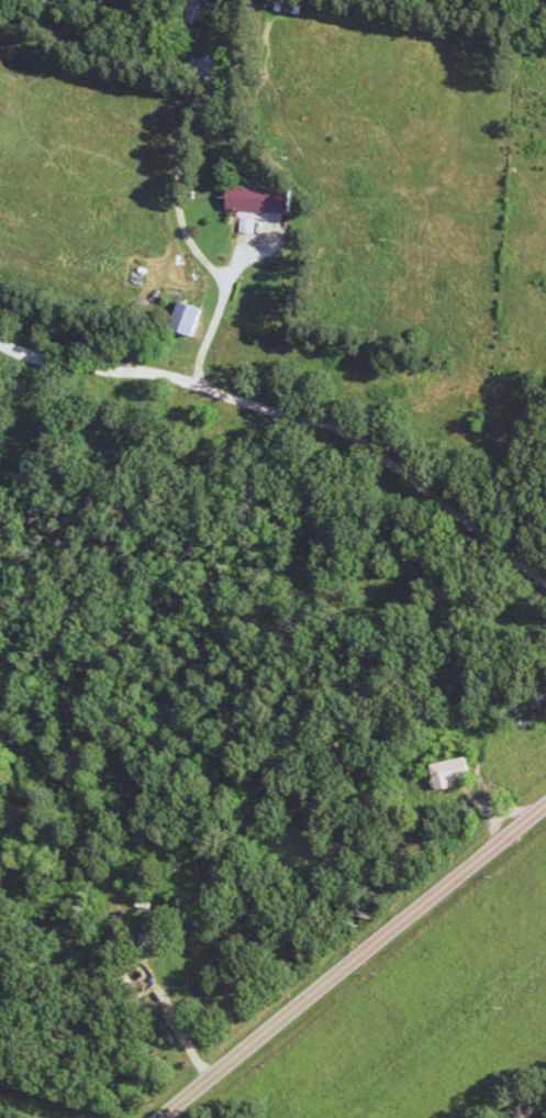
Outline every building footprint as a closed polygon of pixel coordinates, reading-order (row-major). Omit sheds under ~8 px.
[(199,24),(206,0),(197,0),(196,0),(184,0),(181,10),(189,12),(187,21),(199,24)] [(233,210),(244,211),(243,234),(258,234),(259,218),(282,219),(282,214),(295,214),(296,190),(234,187),(233,210)] [(196,336),(206,309),(184,301),(174,328),(196,336)] [(461,787),(459,781),(476,777),(471,757),(436,766),(442,792),(461,787)]
